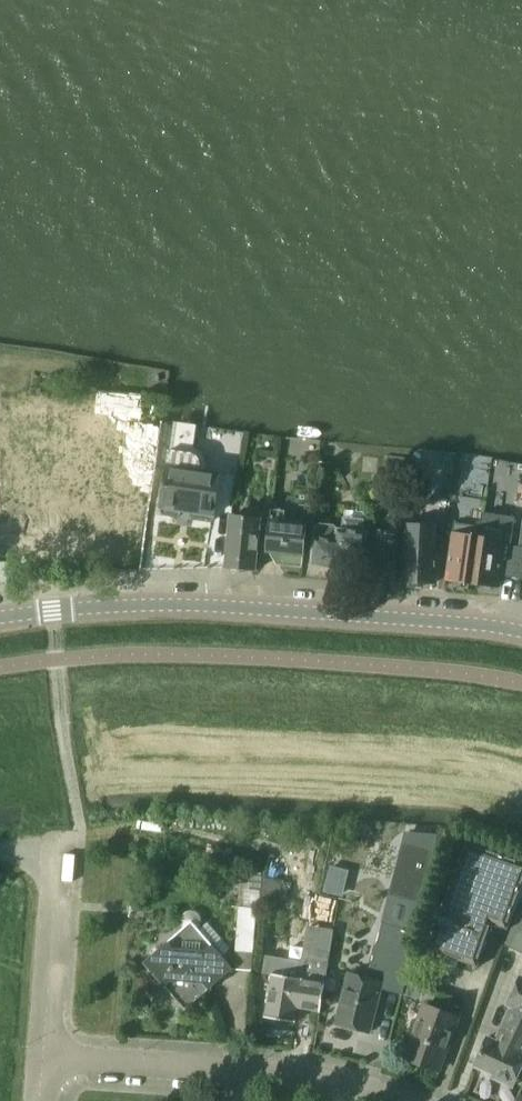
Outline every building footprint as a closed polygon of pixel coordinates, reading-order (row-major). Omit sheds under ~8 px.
[(73,458),(74,450),(74,449),(74,447),(74,446),(74,444),(73,443),(73,441),(72,440),(71,438),(71,437),(70,436),(69,435),(68,433),(66,432),(65,431),(64,430),(63,430),(61,429),(60,428),(58,428),(57,428),(55,427),(54,427),(52,427),(51,427),(49,427),(48,427),(46,428),(45,428),(43,429),(42,430),(40,430),(39,431),(38,432),(37,433),(36,434),(35,435),(34,437),(33,438),(32,439),(31,441),(31,442),(30,444),(30,445),(30,447),(30,448),(30,463),(32,484),(43,483),(44,507),(112,503),(115,469),(73,465),(73,458)] [(213,515),(219,474),(197,471),(199,463),(199,461),(198,459),(197,457),(196,456),(194,455),(192,454),(169,451),(161,504),(193,509),(193,513),(213,515)] [(319,463),(318,475),(329,476),(330,464),(319,463)] [(256,570),(261,513),(257,508),(247,507),(241,511),(240,517),(230,516),(226,567),(256,570)] [(118,511),(113,561),(141,564),(147,509),(118,511)] [(302,567),(306,524),(283,522),(284,511),(271,510),(267,551),(279,552),(277,564),(302,567)] [(471,584),(498,588),(500,574),(521,578),(521,521),(518,546),(509,545),(512,518),(483,514),(480,537),(478,536),(471,584)] [(313,539),(311,565),(363,570),(364,562),(398,566),(401,533),(379,531),(378,537),(367,536),(367,533),(363,532),(364,521),(344,519),(343,530),(336,530),(333,526),(318,525),(315,528),(314,539),(313,539)] [(406,524),(403,582),(433,584),(435,525),(406,524)] [(471,584),(478,536),(479,527),(454,524),(445,580),(471,584)] [(521,887),(521,860),(466,840),(427,949),(477,967),(493,924),(507,929),(521,887)] [(420,902),(433,850),(401,842),(388,894),(420,902)] [(237,907),(232,970),(251,972),(256,909),(258,909),(261,875),(240,868),(237,907)] [(337,895),(342,878),(329,874),(324,892),(337,895)] [(280,901),(281,882),(262,876),(260,900),(280,901)] [(517,911),(505,945),(521,953),(521,913),(517,911)] [(184,928),(144,962),(185,1010),(231,969),(220,956),(229,949),(207,924),(199,931),(198,931),(196,929),(199,924),(199,919),(196,915),(191,913),(186,914),(183,918),(182,923),(184,928)] [(405,984),(418,931),(382,922),(367,978),(348,972),(335,1022),(369,1031),(380,989),(402,994),(405,984)] [(320,1010),(331,946),(305,941),(299,977),(272,973),(265,1017),(293,1021),(296,1006),(320,1010)] [(519,976),(506,1004),(510,1006),(495,1040),(487,1036),(473,1065),(493,1074),(492,1076),(512,1086),(521,1065),(521,977),(519,976)] [(405,984),(402,994),(416,998),(419,987),(405,984)] [(438,1070),(457,1016),(424,1004),(404,1058),(438,1070)]
